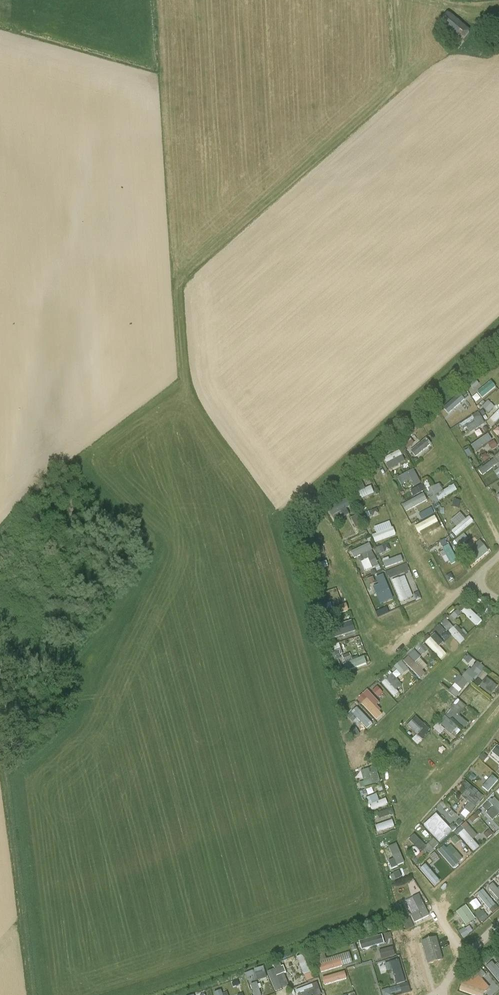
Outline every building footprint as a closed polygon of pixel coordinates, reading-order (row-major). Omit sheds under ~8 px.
[(459,43),(469,30),(447,13),(437,27),(459,43)] [(472,397),(477,403),(496,386),(491,380),(472,397)] [(482,407),(489,413),(495,407),(488,401),(482,407)] [(487,422),(492,427),(498,419),(498,409),(487,422)] [(466,434),(485,425),(479,413),(460,422),(466,434)] [(488,443),(493,450),(498,446),(489,433),(471,445),(475,451),(488,443)] [(410,450),(415,457),(432,444),(426,437),(410,450)] [(410,451),(417,444),(413,439),(405,446),(410,451)] [(396,458),(402,456),(400,450),(383,457),(388,470),(399,465),(396,458)] [(495,459),(478,470),(482,475),(498,465),(495,459)] [(414,469),(397,477),(400,484),(410,479),(414,487),(421,483),(414,469)] [(354,487),(356,492),(365,489),(363,483),(354,487)] [(434,504),(457,491),(454,484),(443,490),(439,483),(426,490),(434,504)] [(413,496),(426,491),(423,484),(411,489),(413,496)] [(372,487),(356,492),(358,499),(374,494),(372,487)] [(329,507),(333,515),(350,506),(346,499),(329,507)] [(378,508),(365,512),(367,518),(380,513),(378,508)] [(424,532),(434,528),(431,523),(439,519),(436,513),(418,521),(424,532)] [(456,528),(452,530),(454,534),(474,523),(470,517),(465,520),(461,513),(451,519),(456,528)] [(351,519),(357,527),(362,524),(355,515),(351,519)] [(391,528),(388,529),(386,523),(375,526),(379,540),(393,536),(391,528)] [(440,538),(446,532),(441,527),(435,532),(440,538)] [(465,533),(455,540),(459,546),(468,539),(465,533)] [(476,562),(489,550),(478,538),(465,550),(476,562)] [(354,558),(372,550),(369,543),(351,551),(354,558)] [(451,565),(457,561),(449,544),(442,547),(451,565)] [(378,556),(386,553),(383,545),(375,548),(378,556)] [(365,571),(378,565),(372,551),(366,553),(368,558),(360,561),(365,571)] [(385,567),(403,563),(402,556),(383,561),(385,567)] [(391,578),(398,575),(395,570),(388,573),(391,578)] [(410,572),(406,574),(412,588),(416,586),(410,572)] [(385,575),(377,577),(379,586),(375,587),(379,603),(391,600),(385,575)] [(405,576),(392,581),(400,601),(413,597),(405,576)] [(339,597),(336,589),(326,593),(329,601),(339,597)] [(328,618),(349,610),(346,603),(325,610),(328,618)] [(477,627),(482,621),(467,607),(462,612),(477,627)] [(457,610),(451,616),(454,620),(461,614),(457,610)] [(446,619),(440,624),(447,631),(453,626),(446,619)] [(335,636),(356,632),(354,621),(333,625),(335,636)] [(435,628),(443,640),(449,636),(441,624),(435,628)] [(457,624),(449,630),(458,643),(466,637),(457,624)] [(441,660),(447,655),(439,646),(443,643),(435,634),(426,642),(441,660)] [(419,641),(414,647),(423,655),(429,649),(419,641)] [(420,679),(426,674),(422,670),(428,665),(412,648),(406,654),(409,656),(403,661),(420,679)] [(469,664),(473,658),(467,654),(464,660),(469,664)] [(364,656),(352,660),(351,656),(343,659),(346,670),(367,664),(364,656)] [(401,660),(393,667),(402,676),(409,669),(401,660)] [(442,685),(434,695),(445,704),(439,711),(444,715),(483,666),(477,660),(462,678),(459,676),(448,690),(442,685)] [(389,671),(379,680),(393,695),(403,686),(389,671)] [(478,676),(482,681),(487,676),(484,671),(478,676)] [(486,677),(479,686),(490,695),(497,686),(486,677)] [(378,686),(373,691),(378,697),(383,692),(378,686)] [(358,698),(377,719),(383,714),(376,706),(379,703),(367,689),(358,698)] [(477,712),(486,702),(476,693),(468,703),(477,712)] [(464,729),(469,724),(458,715),(466,706),(458,699),(434,728),(441,734),(444,730),(451,736),(459,726),(464,729)] [(365,731),(373,723),(356,707),(348,716),(365,731)] [(412,739),(417,744),(431,731),(416,716),(407,725),(416,735),(412,739)] [(367,745),(350,755),(354,762),(371,752),(367,745)] [(497,745),(490,753),(498,760),(498,747),(497,745)] [(362,787),(380,782),(376,766),(361,770),(364,781),(360,782),(362,787)] [(492,775),(482,787),(489,792),(498,780),(492,775)] [(465,819),(484,797),(465,780),(457,790),(470,802),(459,814),(465,819)] [(388,805),(386,798),(379,801),(377,796),(367,799),(371,811),(388,805)] [(494,820),(498,815),(498,802),(494,797),(483,808),(494,820)] [(377,813),(379,818),(389,815),(388,810),(377,813)] [(423,825),(439,842),(452,830),(436,813),(423,825)] [(469,819),(472,823),(479,818),(476,814),(469,819)] [(392,819),(375,826),(378,832),(395,825),(392,819)] [(473,851),(479,846),(473,839),(477,835),(466,822),(455,832),(473,851)] [(409,839),(423,856),(438,843),(434,839),(425,846),(415,833),(409,839)] [(391,868),(404,864),(397,843),(389,846),(393,859),(389,861),(391,868)] [(438,851),(453,868),(462,860),(447,843),(438,851)] [(435,854),(430,859),(435,864),(440,860),(435,854)] [(435,880),(441,876),(431,861),(418,869),(431,888),(438,883),(435,880)] [(394,880),(402,877),(400,870),(391,874),(394,880)] [(493,882),(488,887),(498,901),(498,887),(497,888),(493,882)] [(476,895),(489,909),(496,904),(482,889),(476,895)] [(414,923),(429,916),(420,894),(412,897),(419,912),(411,915),(414,923)] [(456,911),(466,927),(476,921),(467,905),(456,911)] [(480,908),(474,913),(482,923),(489,917),(480,908)] [(463,938),(473,931),(469,925),(459,932),(463,938)] [(389,932),(382,934),(384,942),(391,940),(389,932)] [(381,934),(359,941),(362,950),(384,943),(381,934)] [(428,963),(443,959),(437,938),(422,942),(428,963)] [(379,950),(381,959),(396,955),(393,946),(379,950)] [(350,953),(326,957),(325,953),(318,955),(320,970),(352,965),(350,953)] [(305,981),(312,978),(304,954),(297,956),(305,981)] [(393,970),(397,984),(406,982),(400,959),(385,964),(387,972),(393,970)] [(486,967),(498,981),(498,968),(493,961),(486,967)] [(267,972),(275,992),(288,986),(283,973),(286,971),(283,965),(267,972)] [(246,971),(253,994),(261,994),(257,980),(267,978),(264,966),(246,971)] [(481,978),(486,974),(480,968),(462,984),(472,994),(482,994),(490,988),(481,978)] [(330,988),(350,984),(349,977),(341,979),(340,974),(327,976),(330,988)] [(317,983),(297,989),(299,994),(321,994),(317,983)] [(394,985),(396,993),(410,991),(409,983),(394,985)]
